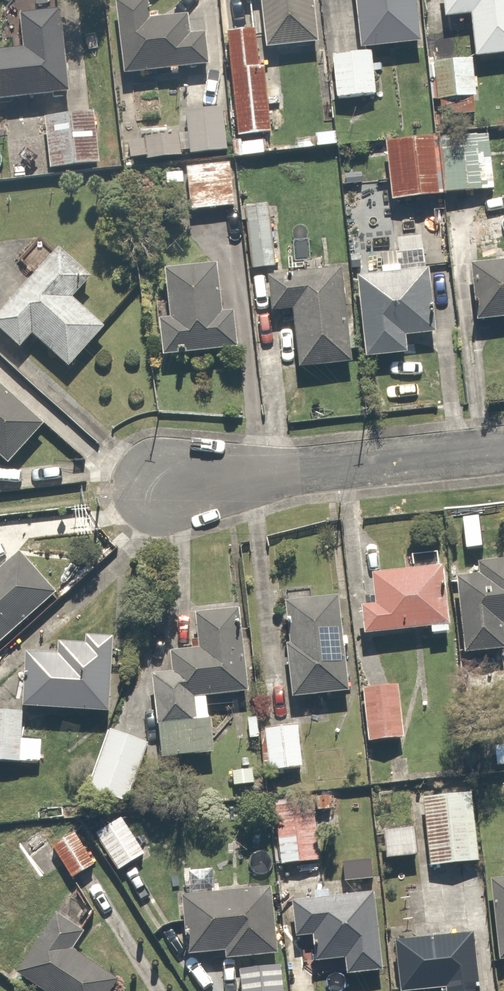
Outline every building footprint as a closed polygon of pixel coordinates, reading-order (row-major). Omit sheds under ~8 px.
[(305,0),(231,0),(232,9),(256,10),(259,58),(310,54),(305,0)] [(411,0),(347,0),(354,64),(417,57),(411,0)] [(435,32),(467,30),(470,68),(503,65),(503,0),(433,0),(435,32)] [(145,8),(109,11),(115,90),(201,83),(198,46),(179,48),(178,33),(147,35),(145,8)] [(66,104),(54,18),(16,23),(21,59),(0,62),(0,112),(66,104)] [(247,40),(223,43),(235,146),(263,143),(256,77),(251,77),(247,40)] [(363,65),(326,67),(329,112),(366,109),(363,65)] [(465,71),(434,72),(436,114),(467,113),(465,71)] [(221,123),(179,125),(182,166),(223,164),(221,123)] [(88,129),(40,132),(43,177),(91,175),(88,129)] [(173,147),(141,148),(142,170),(174,168),(173,147)] [(487,150),(440,152),(443,207),(490,205),(487,150)] [(433,152),(382,154),(384,214),(435,212),(433,152)] [(225,176),(186,182),(193,225),(232,219),(225,176)] [(267,213),(244,214),(246,281),(269,280),(267,213)] [(0,318),(0,356),(11,367),(28,351),(63,387),(107,344),(72,308),(95,287),(65,256),(0,318)] [(151,335),(154,368),(232,360),(229,328),(220,328),(215,273),(157,279),(162,334),(151,335)] [(467,277),(471,333),(503,331),(503,275),(467,277)] [(433,279),(359,283),(364,372),(408,370),(407,348),(437,346),(433,279)] [(343,285),(271,289),(273,325),(293,323),(296,380),(348,378),(343,285)] [(0,475),(37,437),(0,402),(0,475)] [(496,541),(464,540),(463,560),(496,560),(496,541)] [(63,596),(28,554),(0,577),(0,648),(63,596)] [(455,606),(458,670),(503,667),(501,641),(503,640),(503,572),(486,573),(488,604),(455,606)] [(359,621),(361,645),(438,639),(433,576),(368,581),(371,620),(359,621)] [(346,709),(337,603),(277,608),(282,660),(276,660),(281,715),(346,709)] [(166,682),(145,684),(150,770),(212,766),(211,738),(190,739),(189,711),(247,707),(241,620),(186,623),(188,662),(165,663),(166,682)] [(110,721),(111,646),(85,646),(85,654),(63,654),(63,664),(25,665),(22,719),(110,721)] [(397,705),(361,706),(363,754),(399,753),(397,705)] [(0,724),(0,780),(35,780),(35,754),(16,754),(16,725),(0,724)] [(293,732),(259,733),(261,783),(296,781),(293,732)] [(105,743),(84,798),(122,811),(142,756),(105,743)] [(249,783),(230,783),(229,798),(249,799),(249,783)] [(419,876),(469,873),(466,813),(416,815),(419,876)] [(118,828),(92,843),(115,882),(141,866),(118,828)] [(412,843),(378,844),(379,869),(413,868),(412,843)] [(72,845),(48,857),(63,889),(88,877),(72,845)] [(487,895),(493,974),(503,974),(503,894),(487,895)] [(379,982),(368,901),(285,913),(290,950),(308,948),(312,977),(340,973),(342,987),(379,982)] [(278,906),(177,905),(177,967),(223,968),(222,973),(277,974),(278,906)] [(55,923),(10,986),(17,990),(118,990),(119,989),(72,954),(81,942),(55,923)] [(396,944),(395,990),(466,990),(467,946),(396,944)] [(227,984),(228,990),(280,990),(280,983),(227,984)]
